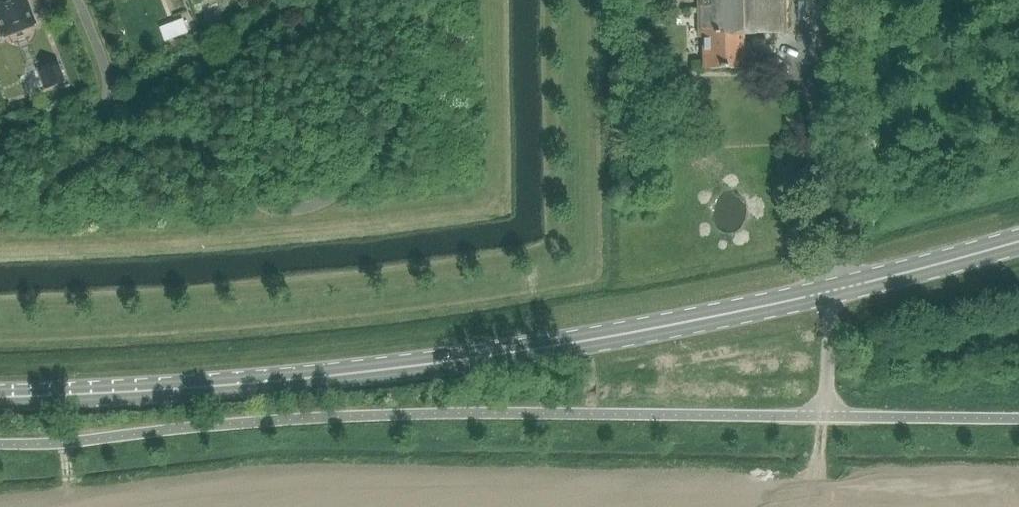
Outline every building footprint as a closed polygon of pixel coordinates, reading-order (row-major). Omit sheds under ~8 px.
[(1,38),(35,25),(26,0),(0,0),(0,34),(1,38)] [(699,38),(703,38),(703,68),(743,68),(742,31),(785,32),(784,0),(698,0),(699,38)] [(57,62),(46,66),(53,85),(64,81),(57,62)]
